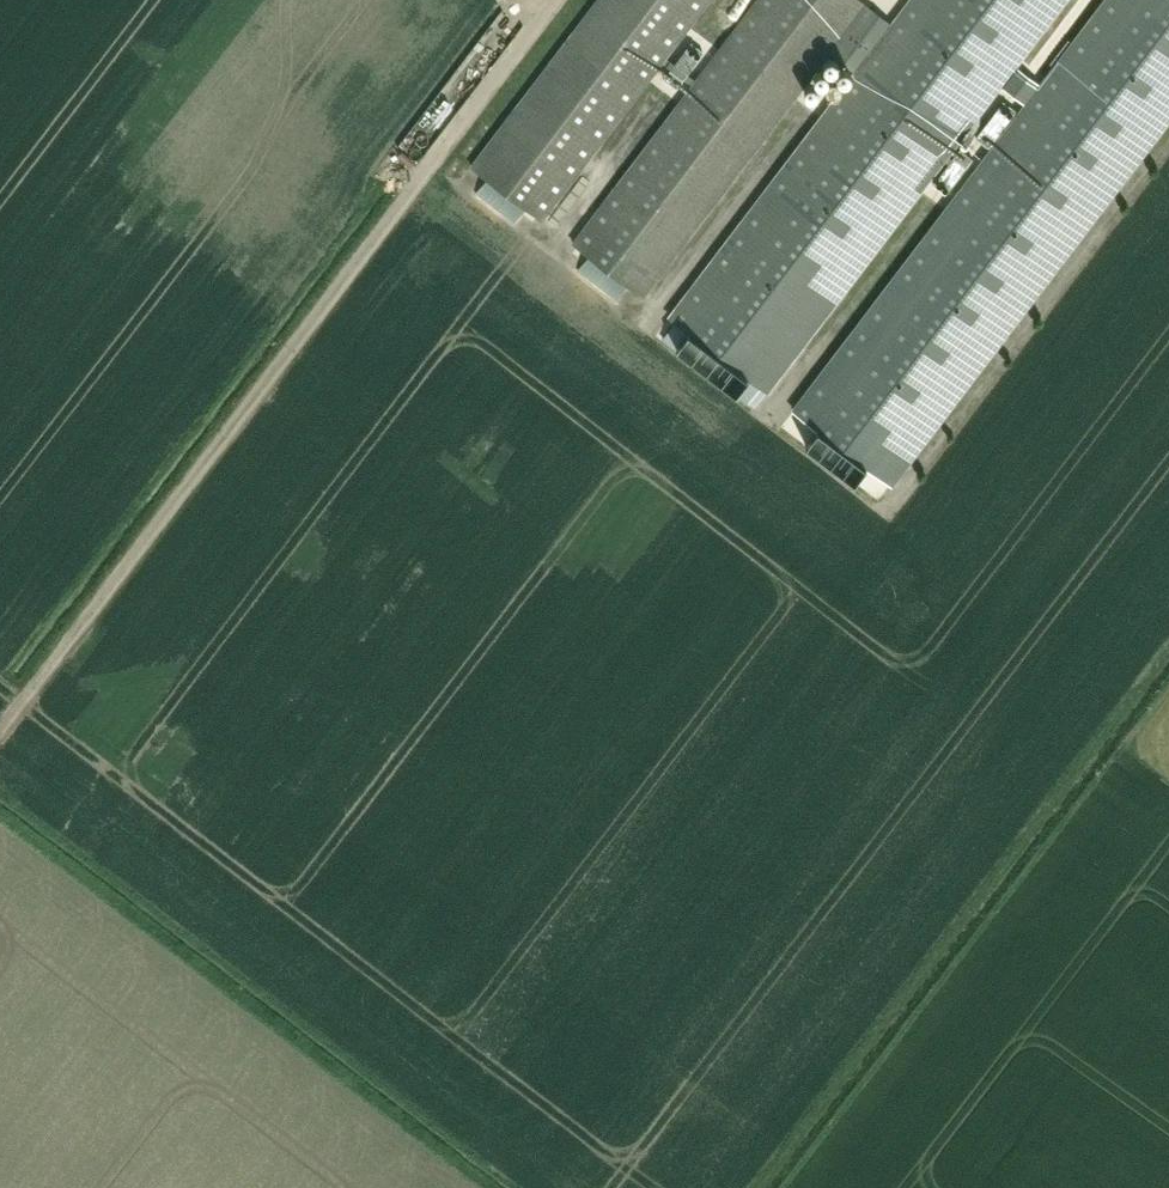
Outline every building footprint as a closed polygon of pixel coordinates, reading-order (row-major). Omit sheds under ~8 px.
[(472,167),(543,221),(709,0),(599,0),(472,167)] [(866,5),(859,0),(756,0),(697,79),(692,86),(573,244),(646,298),(866,5)] [(671,318),(768,392),(1066,0),(913,0),(671,318)] [(703,53),(690,43),(676,62),(667,55),(662,62),(671,69),(664,79),(676,88),(683,80),(692,86),(697,79),(688,73),(703,53)] [(818,110),(833,90),(820,79),(804,99),(818,110)] [(1000,127),(1015,108),(1002,98),(975,134),(988,144),(995,134),(1002,139),(1007,132),(1000,127)] [(973,157),(960,147),(954,155),(950,152),(945,159),(949,162),(933,184),(945,193),(973,157)] [(881,501),(897,483),(873,463),(858,480),(881,501)]
